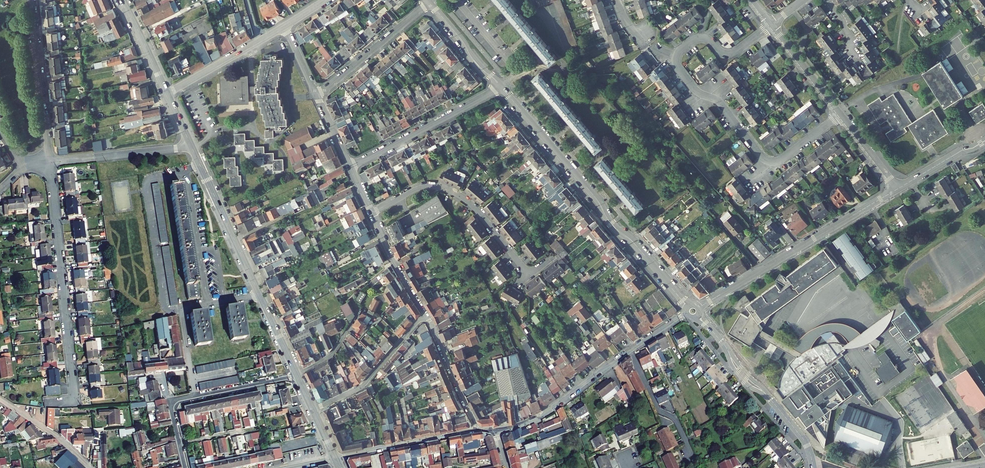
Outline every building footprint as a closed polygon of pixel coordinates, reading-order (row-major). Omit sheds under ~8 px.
[(107,0),(93,0),(95,3),(91,5),(95,14),(110,8),(107,0)] [(171,0),(164,0),(157,4),(155,0),(148,0),(136,5),(141,15),(169,1),(171,0)] [(281,11),(274,0),(267,4),(275,17),(278,15),(277,13),(279,12),(281,11)] [(351,7),(346,0),(345,0),(340,3),(332,7),(337,15),(347,9),(351,7)] [(384,1),(391,9),(393,6),(389,1),(391,0),(384,0),(384,1)] [(557,58),(550,49),(551,48),(550,46),(549,45),(548,46),(535,31),(536,30),(535,29),(533,27),(533,28),(520,13),(521,12),(520,11),(518,10),(509,0),(497,0),(511,17),(512,18),(526,35),(527,35),(542,54),(550,64),(557,58)] [(560,0),(538,0),(536,1),(539,7),(554,2),(572,48),(578,46),(560,0)] [(645,0),(638,0),(635,1),(634,2),(637,10),(647,6),(645,0)] [(711,11),(712,10),(716,15),(724,9),(722,5),(723,5),(719,0),(718,0),(708,8),(711,11)] [(764,0),(770,8),(775,5),(777,3),(778,5),(781,2),(779,0),(764,0)] [(948,6),(943,0),(939,0),(938,1),(944,8),(948,6)] [(975,3),(981,11),(984,8),(984,0),(979,0),(975,3)] [(152,24),(175,13),(170,3),(169,1),(141,15),(146,25),(151,23),(152,24)] [(592,4),(595,12),(605,9),(602,1),(598,2),(592,4)] [(929,11),(934,16),(940,12),(944,8),(938,1),(932,5),(933,7),(929,11)] [(43,9),(44,17),(55,16),(57,14),(56,6),(54,4),(53,4),(43,5),(44,9),(43,9)] [(272,18),(275,17),(267,4),(260,9),(267,20),(270,18),(271,17),(272,18)] [(819,21),(827,15),(818,4),(813,9),(816,13),(814,14),(819,21)] [(647,6),(637,10),(640,18),(650,14),(647,6)] [(337,15),(332,7),(325,12),(325,13),(319,16),(324,24),(330,20),(331,22),(332,23),(340,19),(337,15)] [(695,7),(690,11),(690,12),(687,14),(694,23),(699,19),(700,20),(703,17),(695,7)] [(97,26),(117,17),(113,9),(107,11),(108,15),(101,18),(99,14),(87,19),(88,22),(91,23),(94,21),(96,26),(97,26)] [(337,15),(340,19),(349,13),(347,9),(337,15)] [(598,20),(608,17),(605,9),(595,12),(598,20)] [(721,24),(728,19),(732,16),(728,11),(727,12),(724,9),(716,15),(719,20),(719,21),(721,24)] [(373,16),(369,11),(367,13),(371,18),(370,19),(373,23),(365,31),(371,38),(376,33),(377,34),(383,28),(377,20),(373,16)] [(387,12),(377,20),(383,28),(389,23),(393,19),(387,12)] [(819,21),(814,14),(812,16),(809,12),(803,16),(811,27),(819,21)] [(946,19),(940,12),(934,16),(935,18),(934,19),(931,22),(936,27),(946,19)] [(237,26),(235,18),(234,13),(230,14),(234,30),(233,31),(234,34),(232,35),(231,34),(228,36),(228,38),(234,48),(245,42),(240,34),(237,26)] [(683,16),(678,19),(685,28),(686,30),(690,28),(689,27),(694,23),(687,14),(684,17),(683,16)] [(207,31),(213,28),(209,15),(184,27),(186,30),(189,31),(194,29),(193,27),(197,25),(201,34),(207,31)] [(55,16),(44,17),(45,26),(46,26),(46,29),(48,29),(55,28),(55,24),(59,24),(60,23),(59,16),(55,16)] [(126,34),(117,16),(117,17),(97,26),(100,34),(111,29),(111,25),(115,32),(104,37),(105,42),(114,40),(126,34)] [(251,38),(251,36),(253,35),(248,16),(245,17),(248,29),(247,30),(246,30),(245,28),(243,29),(242,27),(240,19),(239,19),(239,17),(235,18),(237,26),(240,34),(245,42),(251,38)] [(320,29),(325,26),(324,24),(319,16),(314,20),(306,25),(311,32),(313,35),(320,30),(320,29)] [(477,22),(487,34),(493,29),(483,17),(477,22)] [(598,20),(601,28),(611,24),(608,17),(598,20)] [(670,26),(671,27),(674,24),(674,23),(678,19),(677,17),(669,24),(670,26)] [(863,17),(862,18),(861,19),(867,27),(870,25),(863,17)] [(683,32),(686,30),(685,28),(678,19),(674,23),(674,24),(671,27),(678,35),(683,31),(683,32)] [(721,24),(717,27),(720,30),(721,30),(725,35),(733,28),(730,25),(731,24),(728,19),(721,24)] [(867,27),(861,19),(857,22),(851,27),(855,32),(859,30),(861,32),(867,27)] [(161,37),(174,31),(172,26),(170,27),(168,22),(166,23),(157,27),(157,26),(154,28),(156,34),(159,33),(161,37)] [(420,29),(429,39),(437,32),(431,26),(428,22),(420,29)] [(920,29),(925,34),(926,36),(936,27),(931,22),(927,25),(926,22),(919,27),(920,29)] [(601,28),(604,36),(608,35),(614,33),(611,24),(601,28)] [(304,37),(310,33),(311,32),(306,25),(298,29),(299,30),(294,33),(299,44),(306,40),(304,37)] [(734,27),(733,28),(736,32),(737,31),(740,35),(743,33),(737,25),(734,27)] [(876,33),(870,25),(867,27),(873,34),(876,33)] [(371,38),(365,31),(363,29),(359,32),(360,34),(359,35),(357,34),(355,36),(347,27),(346,28),(344,30),(359,48),(366,43),(365,43),(371,38)] [(668,29),(667,28),(662,32),(670,43),(673,40),(673,39),(678,35),(671,27),(668,29)] [(873,34),(867,27),(861,32),(862,33),(858,36),(863,42),(867,39),(869,38),(873,34)] [(48,33),(49,41),(58,40),(62,40),(61,31),(57,32),(57,28),(55,28),(48,29),(48,33)] [(733,28),(725,35),(728,40),(730,44),(741,36),(740,35),(737,31),(736,32),(733,28)] [(353,54),(359,48),(344,30),(340,32),(348,42),(349,43),(346,46),(345,44),(343,46),(341,44),(338,47),(341,51),(347,58),(352,53),(353,54)] [(228,38),(228,36),(226,31),(221,33),(221,34),(223,40),(220,42),(219,46),(221,50),(221,51),(223,55),(234,48),(228,38)] [(608,35),(610,42),(620,39),(617,31),(614,33),(608,35)] [(167,51),(175,47),(173,43),(172,40),(174,39),(184,34),(183,32),(181,33),(180,32),(162,41),(167,51)] [(429,39),(425,42),(418,48),(421,52),(425,48),(424,47),(427,45),(430,49),(432,47),(435,51),(445,43),(442,39),(437,32),(429,39)] [(823,46),(824,47),(834,40),(830,34),(826,37),(824,34),(818,39),(823,46)] [(205,65),(213,61),(199,35),(191,39),(200,57),(202,60),(202,59),(205,65)] [(322,46),(322,45),(316,36),(314,37),(319,45),(320,47),(322,46)] [(215,37),(206,39),(208,48),(218,46),(215,37)] [(406,53),(413,59),(415,57),(412,55),(411,56),(411,55),(415,51),(412,48),(415,45),(409,38),(406,40),(400,45),(406,53)] [(875,46),(869,38),(867,39),(863,42),(864,44),(860,48),(865,54),(871,49),(873,48),(875,46)] [(620,39),(610,42),(613,50),(623,47),(620,39)] [(58,40),(49,41),(49,50),(50,50),(50,53),(60,52),(58,40)] [(418,48),(425,42),(423,40),(421,42),(420,41),(415,45),(418,48)] [(828,57),(836,50),(835,48),(839,45),(834,40),(824,47),(825,49),(826,50),(824,52),(826,55),(828,57)] [(448,47),(445,43),(435,51),(438,55),(441,53),(443,56),(439,59),(441,61),(433,67),(435,69),(454,53),(448,46),(448,47)] [(774,55),(766,44),(763,47),(764,48),(759,51),(765,60),(769,58),(774,55)] [(400,45),(394,50),(401,57),(404,55),(408,60),(409,59),(414,63),(415,61),(413,59),(406,53),(400,45)] [(117,64),(124,63),(123,62),(128,60),(138,56),(134,46),(129,48),(124,50),(126,55),(121,56),(112,57),(112,59),(102,61),(103,67),(114,65),(117,64)] [(341,63),(347,58),(341,51),(332,58),(323,48),(322,46),(320,47),(318,48),(325,57),(335,68),(342,63),(341,63)] [(613,50),(616,58),(626,55),(623,47),(613,50)] [(877,56),(871,49),(865,54),(866,55),(862,59),(867,65),(871,61),(873,60),(877,56)] [(402,69),(406,73),(408,71),(402,64),(401,64),(398,60),(401,57),(394,50),(389,54),(395,62),(402,69)] [(832,66),(838,61),(837,60),(841,56),(836,50),(828,57),(826,58),(832,66)] [(765,60),(759,51),(754,55),(753,54),(750,57),(757,66),(758,67),(762,64),(762,63),(765,60)] [(50,57),(51,65),(61,64),(60,52),(50,53),(51,57),(50,57)] [(454,53),(435,69),(436,71),(442,66),(444,65),(447,68),(450,72),(451,73),(455,69),(462,63),(459,59),(454,53)] [(643,57),(644,57),(641,53),(631,61),(634,66),(635,66),(638,69),(646,62),(643,57)] [(256,86),(247,86),(247,77),(221,78),(223,103),(248,102),(247,93),(256,92),(256,93),(258,93),(259,92),(259,94),(258,94),(259,99),(260,99),(261,99),(261,101),(260,101),(260,106),(262,106),(263,106),(263,107),(262,107),(262,112),(264,112),(265,112),(265,114),(264,114),(265,119),(266,119),(267,119),(267,120),(266,120),(267,125),(270,125),(270,129),(265,130),(266,138),(274,138),(273,125),(274,125),(274,128),(277,127),(277,128),(279,128),(279,129),(282,129),(283,131),(287,126),(287,125),(287,123),(288,123),(288,117),(286,118),(285,118),(285,116),(286,116),(286,111),(284,111),(283,111),(283,110),(284,110),(284,105),(282,105),(281,105),(281,103),(282,103),(282,98),(280,98),(279,98),(279,97),(280,97),(280,91),(278,91),(278,86),(277,87),(277,85),(278,85),(279,85),(279,80),(278,80),(278,79),(279,79),(281,78),(281,73),(280,73),(280,72),(281,72),(282,72),(282,67),(281,67),(281,65),(282,65),(284,65),(284,60),(283,60),(282,58),(276,58),(276,57),(278,57),(277,54),(274,54),(274,55),(272,55),(272,56),(269,56),(269,59),(265,59),(262,59),(262,64),(263,64),(263,66),(262,66),(260,66),(261,73),(259,74),(259,78),(260,78),(260,79),(259,79),(258,79),(258,84),(259,84),(259,85),(258,86),(256,86)] [(389,54),(383,59),(390,67),(393,64),(400,71),(402,69),(395,62),(389,54)] [(188,63),(190,62),(188,57),(181,60),(179,56),(171,60),(173,66),(175,65),(178,72),(183,69),(183,68),(189,65),(188,63)] [(335,68),(325,57),(315,66),(325,77),(335,68)] [(387,74),(389,73),(392,70),(390,67),(383,59),(377,64),(386,74),(387,74)] [(139,71),(137,60),(125,62),(125,66),(127,66),(128,70),(119,72),(117,64),(114,65),(116,76),(121,75),(126,74),(131,73),(139,71)] [(721,70),(724,68),(723,66),(720,69),(718,65),(713,60),(708,63),(709,64),(706,67),(712,76),(717,72),(718,73),(721,70)] [(766,61),(765,60),(762,63),(762,64),(758,67),(760,71),(768,64),(766,61)] [(840,73),(848,66),(844,60),(840,63),(838,61),(832,66),(833,67),(838,74),(840,73)] [(879,68),(873,60),(871,61),(867,65),(868,67),(864,70),(869,76),(879,68)] [(190,68),(192,72),(204,65),(202,61),(190,68)] [(634,66),(631,61),(628,63),(634,72),(638,69),(635,66),(634,66)] [(925,71),(923,72),(926,77),(945,107),(963,95),(941,61),(927,69),(925,71)] [(650,73),(656,68),(654,65),(652,67),(651,68),(646,62),(638,69),(640,72),(640,73),(643,78),(644,78),(647,75),(650,73)] [(462,63),(455,69),(460,76),(456,79),(457,81),(448,89),(450,91),(471,73),(466,66),(465,67),(462,63)] [(61,64),(51,65),(52,74),(53,77),(62,76),(61,64)] [(397,91),(400,90),(392,80),(391,79),(388,76),(387,74),(386,74),(377,64),(372,68),(382,80),(382,81),(385,78),(390,84),(391,84),(397,91)] [(725,69),(724,68),(721,70),(725,75),(726,74),(729,79),(738,72),(741,70),(739,66),(736,68),(733,64),(725,69)] [(363,70),(370,78),(381,92),(383,91),(381,88),(382,88),(378,83),(382,80),(372,68),(369,65),(363,70)] [(655,77),(657,80),(666,74),(662,69),(663,68),(660,65),(656,68),(650,73),(654,78),(655,77)] [(852,76),(859,71),(854,65),(850,68),(848,66),(840,73),(844,78),(846,77),(848,79),(852,76)] [(702,70),(702,69),(697,73),(705,83),(708,80),(707,79),(712,76),(706,67),(702,70)] [(638,69),(634,72),(638,76),(641,80),(643,78),(640,73),(640,72),(638,69)] [(741,70),(738,72),(740,76),(741,75),(745,80),(748,78),(745,73),(746,72),(743,69),(741,70)] [(147,79),(145,70),(139,71),(131,73),(132,82),(147,79)] [(370,82),(373,87),(381,97),(384,95),(381,92),(370,78),(363,70),(358,74),(364,82),(366,85),(370,82)] [(869,76),(864,70),(860,73),(859,71),(852,76),(859,84),(869,76)] [(448,89),(446,90),(442,92),(440,87),(438,88),(431,74),(430,72),(428,73),(433,84),(437,92),(442,103),(449,99),(453,97),(451,93),(450,91),(448,89)] [(596,153),(603,147),(595,137),(596,137),(595,135),(594,134),(593,135),(580,120),(581,119),(580,117),(579,116),(578,117),(565,102),(566,101),(565,100),(564,99),(563,99),(550,84),(551,83),(550,82),(549,81),(548,81),(540,72),(533,78),(541,88),(542,88),(542,89),(557,106),(557,107),(572,124),(586,141),(587,142),(596,153)] [(738,72),(729,79),(733,84),(732,85),(735,88),(742,83),(745,80),(741,75),(740,76),(738,72)] [(479,83),(471,73),(450,91),(451,93),(461,85),(462,87),(466,83),(469,86),(469,85),(472,89),(479,83)] [(359,87),(366,98),(367,100),(370,98),(366,92),(370,90),(366,85),(364,82),(358,74),(352,79),(359,87)] [(662,89),(673,81),(670,78),(670,79),(666,74),(657,80),(660,84),(659,84),(662,89)] [(787,74),(777,82),(781,87),(782,86),(784,89),(793,83),(789,78),(790,77),(787,74)] [(51,81),(52,89),(62,88),(66,88),(65,76),(62,76),(53,77),(51,77),(51,81)] [(364,99),(366,98),(359,87),(352,79),(346,84),(352,90),(349,93),(353,98),(359,93),(364,99)] [(662,89),(666,94),(667,93),(670,97),(678,90),(675,85),(676,84),(673,81),(662,89)] [(784,89),(782,86),(781,87),(777,82),(774,84),(781,92),(783,90),(784,89)] [(746,87),(742,83),(735,88),(731,91),(734,94),(735,93),(739,98),(747,91),(745,88),(746,87)] [(790,98),(800,90),(798,87),(797,88),(793,83),(784,89),(787,93),(786,93),(790,98)] [(437,92),(433,84),(431,86),(433,90),(431,91),(434,96),(431,98),(436,106),(442,103),(437,92)] [(138,99),(149,97),(147,85),(136,87),(138,99)] [(436,106),(431,98),(430,98),(429,97),(428,97),(426,94),(425,95),(419,85),(416,86),(417,86),(429,109),(436,106)] [(429,109),(417,86),(414,88),(419,98),(418,98),(421,103),(418,105),(422,113),(429,109)] [(62,88),(52,89),(52,98),(53,98),(53,101),(54,101),(63,101),(62,88)] [(412,101),(403,88),(400,90),(408,103),(412,101)] [(408,103),(400,90),(397,91),(393,94),(395,97),(399,95),(406,105),(408,103)] [(671,101),(675,106),(678,103),(686,97),(683,94),(682,95),(678,90),(670,97),(672,100),(671,101)] [(742,103),(741,104),(744,107),(751,102),(754,99),(751,94),(750,95),(747,91),(739,98),(742,103)] [(948,132),(933,109),(912,123),(894,94),(886,99),(887,100),(883,103),(882,101),(880,97),(868,105),(881,125),(888,120),(894,128),(886,133),(891,141),(907,131),(905,128),(908,125),(923,149),(948,132)] [(349,103),(355,100),(354,98),(347,101),(347,100),(339,104),(337,100),(335,96),(326,100),(328,104),(327,104),(331,112),(349,103)] [(130,104),(134,104),(136,111),(137,111),(142,110),(148,109),(147,104),(154,103),(153,97),(130,102),(130,104)] [(54,105),(55,114),(65,112),(64,100),(63,101),(54,101),(55,105),(54,105)] [(802,108),(805,111),(808,109),(807,108),(812,104),(810,101),(802,107),(802,108)] [(740,110),(743,113),(744,112),(748,117),(756,111),(754,107),(755,107),(751,102),(744,107),(740,110)] [(970,111),(977,122),(984,117),(984,105),(983,102),(970,111)] [(337,123),(351,117),(350,117),(349,113),(348,113),(344,115),(342,112),(347,110),(346,108),(350,106),(349,103),(331,112),(334,119),(335,119),(337,123)] [(673,115),(675,118),(684,112),(680,107),(681,106),(678,103),(675,106),(668,111),(672,116),(673,115)] [(820,114),(812,104),(807,108),(808,109),(805,111),(811,120),(816,116),(817,117),(820,114)] [(400,113),(395,105),(392,107),(397,115),(400,113)] [(422,113),(418,105),(411,108),(416,116),(422,113)] [(416,116),(411,108),(404,112),(407,116),(411,125),(416,122),(413,118),(416,116)] [(489,114),(491,117),(498,111),(495,108),(489,114)] [(711,121),(712,122),(717,118),(709,108),(705,111),(706,112),(701,115),(708,124),(711,121)] [(805,111),(802,108),(794,114),(796,117),(801,113),(801,114),(805,111)] [(161,115),(160,109),(143,112),(142,110),(137,111),(138,115),(128,116),(129,120),(129,122),(161,115)] [(496,129),(509,118),(504,112),(501,109),(498,111),(491,117),(492,118),(487,123),(488,124),(485,125),(486,131),(496,129)] [(753,126),(764,118),(760,113),(759,114),(756,111),(748,117),(752,122),(751,123),(753,126)] [(811,120),(805,111),(801,114),(801,113),(796,117),(804,127),(807,125),(806,124),(811,120)] [(65,112),(55,114),(56,122),(57,125),(65,125),(66,125),(66,120),(68,120),(67,112),(65,112)] [(688,117),(684,112),(675,118),(678,122),(677,123),(681,127),(688,122),(689,123),(692,121),(689,116),(688,117)] [(384,139),(391,135),(387,127),(384,122),(381,119),(380,117),(377,113),(376,114),(375,115),(378,120),(383,129),(376,132),(380,140),(384,138),(384,139)] [(162,119),(161,115),(129,122),(125,122),(127,128),(143,125),(143,123),(144,123),(162,119)] [(692,121),(689,123),(690,124),(691,124),(693,122),(696,125),(700,131),(705,127),(704,126),(708,124),(701,115),(696,119),(696,118),(692,121)] [(411,125),(407,116),(400,120),(404,128),(411,125)] [(342,136),(371,122),(370,120),(358,125),(358,124),(354,126),(351,117),(337,123),(339,128),(342,136)] [(796,117),(791,120),(792,121),(788,124),(795,132),(800,129),(801,129),(804,127),(796,117)] [(504,128),(509,134),(517,127),(514,125),(514,124),(509,118),(496,129),(486,131),(488,135),(493,135),(499,130),(500,131),(504,128)] [(153,123),(154,126),(143,128),(143,132),(154,129),(166,127),(165,120),(153,123)] [(391,135),(398,132),(393,123),(391,125),(390,123),(388,120),(384,122),(387,127),(391,135)] [(404,128),(400,120),(393,123),(398,132),(404,128)] [(451,125),(443,129),(447,138),(463,129),(459,121),(451,125)] [(372,131),(375,130),(371,122),(342,136),(346,143),(348,148),(357,144),(355,139),(353,135),(358,133),(357,131),(370,126),(372,131)] [(784,125),(780,129),(786,137),(788,140),(791,137),(790,136),(795,132),(788,124),(785,126),(784,125)] [(56,129),(57,138),(66,137),(65,125),(57,125),(56,126),(56,129)] [(313,138),(308,126),(283,138),(293,163),(302,159),(317,152),(329,146),(326,140),(315,144),(316,145),(303,151),(299,144),(313,138)] [(168,136),(166,127),(154,129),(156,139),(168,136)] [(505,151),(507,152),(525,137),(520,130),(519,131),(517,127),(509,134),(513,138),(512,139),(514,141),(510,143),(512,145),(509,147),(505,151)] [(783,140),(786,137),(780,129),(778,127),(773,131),(770,134),(777,143),(782,139),(783,140)] [(431,136),(436,144),(439,142),(447,138),(443,129),(434,134),(435,134),(431,136)] [(273,163),(274,170),(283,169),(283,159),(277,159),(277,161),(276,161),(276,160),(274,160),(273,153),(268,153),(268,154),(266,154),(266,153),(264,153),(264,146),(258,147),(258,148),(257,148),(256,147),(255,147),(254,140),(249,140),(249,141),(247,141),(247,140),(245,140),(245,133),(239,133),(240,135),(238,135),(238,134),(235,134),(236,144),(245,144),(245,151),(254,150),(255,157),(264,157),(264,163),(273,163)] [(766,135),(761,139),(767,147),(769,150),(773,147),(772,146),(777,143),(770,134),(767,136),(766,135)] [(838,155),(846,149),(835,135),(832,137),(832,138),(828,142),(834,151),(835,152),(838,155)] [(428,137),(420,142),(424,150),(428,147),(436,144),(431,136),(428,138),(428,137)] [(66,137),(57,138),(57,146),(58,146),(59,154),(60,155),(68,154),(66,137)] [(525,152),(533,146),(530,143),(525,137),(507,152),(508,154),(515,149),(516,150),(520,147),(525,152)] [(408,148),(413,156),(420,152),(424,150),(420,142),(411,146),(412,146),(408,148)] [(834,151),(828,142),(823,146),(822,145),(819,147),(827,158),(832,154),(831,153),(834,151)] [(331,145),(329,146),(317,152),(320,157),(322,161),(322,162),(336,156),(331,145)] [(520,168),(522,171),(541,156),(535,149),(533,146),(525,152),(524,154),(526,157),(529,160),(526,162),(527,163),(520,168)] [(827,158),(819,147),(816,150),(816,151),(811,155),(818,163),(821,161),(822,162),(827,158)] [(405,149),(397,153),(401,162),(413,156),(408,148),(405,150),(405,149)] [(302,159),(308,169),(312,167),(309,162),(312,162),(311,161),(316,159),(320,157),(317,152),(302,159)] [(386,160),(390,168),(401,162),(397,153),(389,158),(386,160)] [(746,153),(741,157),(741,158),(738,161),(745,169),(749,166),(750,167),(754,164),(746,153)] [(337,155),(336,156),(322,162),(325,167),(340,160),(337,155)] [(818,163),(811,155),(806,158),(806,157),(803,160),(810,169),(811,170),(815,167),(815,166),(818,163)] [(541,171),(549,165),(546,162),(541,156),(522,171),(524,173),(531,167),(532,169),(537,166),(541,171)] [(231,185),(241,185),(241,179),(240,179),(240,178),(241,178),(241,175),(239,176),(238,170),(237,170),(237,169),(238,169),(238,166),(235,166),(235,161),(234,161),(234,160),(235,160),(235,157),(225,158),(225,167),(228,167),(228,176),(231,176),(231,185)] [(612,168),(603,158),(596,164),(605,176),(606,176),(626,200),(636,212),(644,206),(635,195),(636,194),(635,193),(634,192),(633,192),(615,171),(616,170),(615,168),(613,168),(612,168)] [(308,169),(302,159),(293,163),(298,174),(299,173),(300,175),(301,175),(300,173),(308,169)] [(810,169),(803,160),(802,159),(799,161),(799,162),(794,166),(801,175),(804,172),(805,173),(810,169)] [(340,160),(325,167),(328,172),(342,165),(340,160)] [(390,168),(386,160),(382,162),(382,161),(374,165),(378,174),(386,169),(391,178),(394,177),(392,173),(392,172),(390,168)] [(733,178),(734,179),(737,177),(740,174),(740,173),(745,169),(738,161),(735,163),(734,162),(729,166),(736,175),(733,178)] [(820,166),(819,164),(818,163),(815,166),(815,167),(811,170),(812,172),(820,166)] [(955,163),(951,165),(956,173),(959,171),(955,163)] [(360,174),(364,181),(378,174),(374,165),(366,170),(360,174)] [(538,191),(545,185),(557,174),(551,168),(549,165),(541,171),(547,178),(543,181),(544,182),(541,185),(540,184),(535,188),(538,191)] [(537,166),(532,169),(535,172),(533,173),(535,176),(541,171),(537,166)] [(801,175),(794,166),(789,170),(788,169),(785,171),(793,182),(798,178),(798,177),(801,175)] [(343,167),(325,176),(327,180),(345,172),(343,167)] [(497,173),(500,178),(508,173),(505,168),(497,173)] [(522,171),(520,168),(514,174),(516,176),(519,174),(522,171)] [(442,173),(439,180),(443,182),(444,181),(450,183),(455,173),(448,170),(445,174),(442,173)] [(456,170),(455,173),(450,183),(456,186),(456,187),(460,189),(466,175),(465,174),(456,170)] [(62,176),(63,184),(73,183),(72,171),(63,172),(63,176),(62,176)] [(793,182),(785,171),(782,174),(783,175),(778,179),(785,187),(788,185),(789,186),(793,182)] [(861,179),(854,184),(860,193),(866,189),(866,190),(873,185),(863,172),(859,175),(861,179)] [(550,196),(564,184),(562,181),(557,174),(545,185),(550,190),(548,192),(549,194),(550,196)] [(735,194),(743,187),(739,182),(740,181),(737,177),(734,179),(735,180),(727,186),(731,191),(732,190),(735,194)] [(944,178),(936,182),(940,189),(948,185),(944,178)] [(785,187),(778,179),(773,182),(772,182),(769,184),(776,193),(777,194),(782,191),(781,190),(785,187)] [(319,186),(317,182),(308,187),(310,192),(316,204),(320,202),(315,190),(320,188),(319,186)] [(480,188),(472,182),(465,190),(470,194),(469,195),(472,198),(480,188)] [(73,183),(63,184),(64,192),(65,192),(65,196),(78,195),(78,191),(74,192),(74,191),(77,191),(77,183),(73,183)] [(334,186),(332,183),(329,185),(320,189),(324,199),(334,194),(332,191),(326,194),(325,190),(334,186)] [(334,194),(347,188),(344,183),(341,184),(339,186),(336,187),(336,188),(332,190),(332,191),(334,194)] [(510,198),(516,193),(507,183),(502,188),(510,198)] [(771,197),(776,193),(769,184),(768,183),(765,185),(766,186),(761,190),(767,199),(771,196),(771,197)] [(169,186),(187,300),(199,298),(181,184),(169,186)] [(851,198),(841,185),(837,188),(839,191),(832,197),(839,207),(844,203),(843,202),(846,199),(847,201),(851,198)] [(948,185),(940,189),(945,197),(947,196),(953,192),(948,185)] [(560,193),(564,198),(565,200),(573,193),(567,187),(560,193)] [(749,198),(751,196),(748,191),(747,192),(743,187),(735,194),(737,197),(736,198),(740,203),(745,199),(750,206),(750,200),(749,198)] [(785,188),(785,187),(781,190),(782,191),(777,194),(779,196),(787,190),(785,188)] [(42,201),(42,197),(38,198),(38,193),(30,194),(29,188),(25,188),(26,195),(26,204),(39,203),(38,202),(42,201)] [(338,200),(339,204),(345,201),(355,196),(353,193),(351,188),(327,199),(328,201),(329,201),(331,204),(338,200)] [(488,195),(480,188),(472,198),(475,201),(476,200),(481,204),(488,195)] [(756,202),(760,206),(765,202),(764,202),(767,199),(761,190),(755,194),(755,193),(751,196),(749,198),(750,200),(750,206),(756,202)] [(955,191),(953,192),(947,196),(951,203),(960,199),(955,191)] [(310,192),(307,193),(290,201),(294,209),(299,206),(297,202),(302,200),(306,208),(316,204),(310,192)] [(569,213),(572,210),(580,203),(578,200),(573,193),(565,200),(561,203),(554,209),(556,211),(560,208),(561,209),(564,207),(569,213)] [(421,211),(440,199),(438,194),(418,207),(421,211)] [(26,204),(26,195),(22,195),(22,200),(14,200),(15,210),(27,209),(26,204)] [(65,200),(66,208),(76,207),(75,199),(79,199),(78,195),(65,196),(65,200)] [(336,205),(337,208),(342,206),(342,205),(344,204),(348,213),(360,207),(355,196),(345,201),(339,204),(336,205)] [(243,204),(250,200),(249,199),(249,197),(232,205),(234,210),(237,209),(238,211),(245,208),(243,204)] [(424,226),(449,213),(440,199),(421,211),(423,214),(426,219),(412,226),(414,231),(424,226)] [(768,200),(767,199),(764,202),(765,202),(760,206),(761,208),(770,202),(768,200)] [(964,206),(960,199),(951,203),(956,211),(964,206)] [(7,216),(7,211),(15,210),(14,200),(5,201),(6,202),(2,202),(2,206),(0,207),(0,216),(7,216)] [(277,207),(280,215),(294,209),(290,201),(277,207)] [(489,217),(499,209),(492,201),(484,208),(488,213),(487,214),(489,217)] [(823,202),(810,212),(817,221),(830,211),(823,202)] [(251,212),(262,206),(261,203),(236,215),(239,222),(248,218),(247,217),(249,216),(248,214),(251,212)] [(580,219),(589,212),(581,203),(580,203),(572,210),(580,219)] [(904,204),(896,209),(905,224),(913,219),(904,204)] [(76,207),(66,208),(67,217),(67,216),(68,220),(73,220),(82,219),(82,215),(77,215),(76,207)] [(280,215),(277,207),(267,211),(271,220),(280,215)] [(419,212),(421,211),(418,207),(405,215),(406,217),(417,210),(419,212)] [(508,215),(502,207),(499,209),(489,217),(492,220),(493,220),(497,225),(506,218),(505,217),(508,215)] [(345,216),(350,226),(363,219),(365,218),(360,209),(345,216)] [(266,222),(271,220),(267,211),(254,217),(255,221),(260,218),(262,223),(266,221),(266,222)] [(724,222),(732,215),(728,211),(721,218),(724,222)] [(580,231),(582,234),(597,222),(589,212),(580,219),(583,222),(582,223),(584,227),(581,230),(580,231)] [(795,234),(807,225),(800,215),(797,212),(792,216),(794,220),(788,225),(795,234)] [(724,222),(728,227),(729,226),(735,233),(738,231),(739,232),(743,228),(732,215),(724,222)] [(476,219),(473,216),(465,223),(467,226),(476,219)] [(254,221),(255,221),(254,217),(238,225),(242,234),(257,227),(254,221)] [(72,223),(73,232),(87,230),(86,222),(82,222),(82,219),(73,220),(73,223),(72,223)] [(358,237),(369,231),(363,219),(350,226),(345,229),(346,232),(351,229),(352,230),(354,229),(358,237)] [(479,223),(476,219),(467,226),(473,233),(483,225),(480,222),(479,223)] [(280,220),(271,224),(273,230),(282,226),(280,220)] [(391,230),(399,225),(397,220),(389,225),(391,230)] [(42,225),(42,221),(32,222),(33,226),(28,226),(29,235),(30,235),(43,233),(42,225)] [(657,224),(655,221),(645,229),(648,232),(646,233),(652,240),(666,227),(667,227),(664,223),(658,229),(655,225),(657,224)] [(876,221),(865,228),(870,236),(881,229),(876,221)] [(503,234),(505,238),(515,230),(509,222),(500,228),(504,233),(503,234)] [(595,240),(596,239),(605,231),(597,222),(582,234),(585,237),(589,233),(594,240),(595,240)] [(765,235),(774,247),(777,244),(774,241),(783,234),(773,222),(768,225),(770,229),(771,230),(765,235)] [(299,225),(283,233),(288,244),(305,235),(303,231),(299,233),(298,231),(301,229),(299,225)] [(396,240),(404,235),(399,225),(391,230),(396,240)] [(483,225),(473,233),(479,240),(487,233),(484,229),(485,229),(483,225)] [(394,252),(411,243),(410,240),(409,240),(409,239),(416,236),(415,234),(421,231),(425,228),(424,226),(414,231),(404,235),(396,240),(390,243),(394,252)] [(735,235),(739,232),(738,231),(735,233),(729,226),(728,227),(735,235)] [(669,231),(666,227),(652,240),(657,246),(658,246),(661,249),(665,245),(670,241),(670,240),(668,237),(666,239),(664,236),(669,231)] [(87,230),(73,232),(74,240),(75,240),(75,244),(85,243),(84,239),(87,238),(87,230)] [(260,230),(244,237),(250,250),(260,245),(257,238),(263,235),(260,230)] [(522,238),(515,230),(505,238),(508,241),(509,240),(513,245),(522,238)] [(600,252),(607,246),(613,241),(605,231),(596,239),(597,240),(599,238),(603,243),(600,246),(597,248),(600,252)] [(851,238),(847,232),(835,241),(839,247),(843,244),(848,250),(844,253),(852,265),(856,262),(861,268),(857,271),(861,277),(873,268),(871,265),(869,262),(867,264),(862,258),(864,256),(856,244),(853,246),(849,240),(851,238)] [(30,235),(31,247),(39,246),(44,245),(44,242),(43,233),(30,235)] [(284,247),(279,238),(274,241),(281,254),(290,249),(291,248),(289,245),(288,244),(283,233),(281,235),(286,246),(284,247)] [(357,238),(361,245),(371,239),(367,233),(357,238)] [(294,242),(305,236),(305,235),(288,244),(289,245),(292,244),(293,243),(295,242),(294,242)] [(488,252),(498,244),(495,241),(494,241),(491,237),(482,244),(482,245),(479,247),(479,248),(483,254),(487,251),(488,252)] [(748,247),(760,261),(770,253),(758,238),(748,247)] [(524,251),(527,254),(536,246),(531,239),(522,246),(525,250),(524,251)] [(107,240),(100,241),(101,247),(100,247),(101,252),(99,252),(99,253),(102,253),(107,252),(109,252),(107,240)] [(558,254),(564,249),(556,240),(550,245),(558,254)] [(394,252),(397,258),(407,253),(406,251),(410,248),(410,247),(417,244),(415,241),(411,243),(394,252)] [(605,259),(608,261),(621,250),(613,241),(607,246),(610,249),(601,257),(604,260),(605,259)] [(675,247),(670,241),(665,245),(668,247),(669,246),(672,250),(675,247)] [(75,247),(76,256),(86,255),(85,251),(85,247),(85,243),(75,244),(75,247)] [(269,243),(250,252),(256,264),(269,257),(268,255),(266,251),(272,249),(269,243)] [(896,243),(890,247),(895,254),(901,250),(896,243)] [(411,250),(413,253),(425,247),(423,244),(411,250)] [(499,248),(500,247),(498,244),(488,252),(494,259),(502,252),(499,248)] [(36,258),(50,257),(49,249),(48,245),(44,245),(39,246),(39,250),(35,251),(36,258)] [(374,256),(381,253),(376,245),(370,248),(372,252),(374,256)] [(668,247),(665,245),(661,249),(663,251),(662,252),(668,259),(675,253),(672,250),(669,246),(668,247)] [(542,254),(536,246),(527,254),(529,257),(530,257),(533,260),(542,254)] [(772,312),(837,265),(825,247),(788,274),(788,276),(781,271),(777,278),(785,283),(781,289),(777,282),(751,301),(746,294),(739,300),(734,307),(741,312),(743,313),(731,331),(751,344),(753,342),(754,340),(757,334),(761,329),(762,330),(772,312)] [(290,249),(281,254),(283,259),(293,253),(290,249)] [(558,254),(562,258),(562,259),(565,257),(569,262),(573,259),(564,249),(558,254)] [(623,265),(629,260),(621,250),(608,261),(611,265),(616,261),(618,264),(621,262),(623,265)] [(678,250),(675,253),(668,259),(674,266),(675,264),(677,267),(686,260),(678,250)] [(423,261),(432,256),(429,251),(412,260),(410,255),(402,259),(407,269),(419,263),(423,261)] [(329,265),(334,263),(329,252),(319,257),(324,268),(329,265)] [(373,257),(364,262),(366,265),(376,259),(379,265),(385,261),(381,253),(374,256),(373,257)] [(86,255),(76,256),(77,264),(78,268),(87,267),(87,263),(91,262),(90,254),(86,255)] [(364,262),(373,257),(372,255),(371,256),(371,255),(370,255),(360,260),(362,263),(364,262)] [(700,265),(702,267),(713,258),(711,255),(700,265)] [(51,265),(50,257),(36,258),(37,270),(38,270),(41,270),(51,269),(50,265),(51,265)] [(553,263),(549,266),(557,276),(569,266),(567,264),(562,259),(562,258),(554,264),(553,263)] [(688,258),(686,260),(677,267),(680,270),(678,271),(684,278),(691,272),(687,267),(692,263),(688,258)] [(741,259),(728,267),(733,275),(740,271),(742,273),(747,270),(741,259)] [(492,267),(498,274),(507,266),(505,263),(504,264),(501,260),(492,267)] [(629,276),(633,273),(637,270),(629,260),(623,265),(619,269),(621,271),(624,269),(629,275),(629,276)] [(264,279),(266,278),(276,273),(274,268),(272,263),(260,269),(264,279)] [(416,278),(424,275),(420,265),(419,263),(407,269),(404,270),(410,281),(416,278)] [(510,270),(507,266),(498,274),(504,281),(512,275),(509,271),(510,270)] [(543,273),(545,275),(549,280),(550,282),(557,276),(549,266),(546,269),(547,270),(543,273)] [(87,267),(78,268),(73,268),(73,272),(72,272),(73,280),(83,279),(88,279),(87,267)] [(390,270),(388,267),(373,280),(374,282),(375,283),(383,276),(388,283),(395,277),(390,270)] [(43,282),(53,281),(52,273),(51,273),(51,269),(41,270),(42,274),(43,282)] [(629,275),(624,269),(621,271),(620,272),(625,278),(626,279),(629,276),(629,275)] [(583,283),(585,285),(600,272),(598,270),(583,283)] [(693,270),(691,272),(684,278),(690,284),(691,283),(694,286),(700,281),(695,276),(700,272),(698,270),(695,272),(693,270)] [(637,277),(633,273),(629,276),(626,279),(627,280),(625,281),(628,284),(627,285),(630,288),(632,287),(637,293),(646,285),(643,281),(641,282),(639,280),(640,279),(637,276),(637,277)] [(277,274),(267,279),(271,287),(281,282),(277,274)] [(498,274),(494,277),(500,284),(504,281),(498,274)] [(295,280),(293,276),(281,282),(271,287),(275,295),(285,290),(283,287),(292,283),(291,282),(295,280)] [(534,278),(531,281),(539,291),(546,285),(539,276),(535,279),(534,278)] [(365,282),(362,277),(334,291),(336,295),(340,293),(339,292),(342,290),(343,293),(365,282)] [(403,289),(395,277),(388,283),(392,289),(384,294),(390,304),(393,301),(394,299),(396,297),(403,289)] [(428,286),(435,284),(433,279),(430,280),(420,284),(416,278),(410,281),(416,291),(428,286)] [(83,279),(73,280),(74,289),(75,289),(75,292),(85,291),(83,279)] [(39,291),(40,294),(49,294),(53,293),(53,289),(53,281),(43,282),(44,290),(39,291)] [(528,285),(524,288),(531,296),(539,291),(531,281),(527,283),(528,285)] [(700,281),(694,286),(692,288),(701,297),(710,292),(700,281)] [(516,289),(512,286),(512,288),(507,285),(502,295),(510,299),(516,289)] [(440,296),(441,296),(439,293),(438,291),(433,294),(428,286),(416,291),(424,304),(440,296)] [(396,297),(402,307),(411,299),(404,288),(403,289),(396,297)] [(520,291),(516,289),(510,299),(518,304),(523,295),(519,292),(520,291)] [(280,306),(292,300),(288,292),(287,293),(286,290),(285,290),(275,295),(276,298),(280,306)] [(75,296),(76,304),(86,303),(85,291),(75,292),(75,296)] [(367,294),(362,291),(356,299),(361,302),(367,294)] [(41,306),(51,305),(50,297),(49,297),(49,294),(40,294),(40,298),(41,306)] [(436,301),(441,298),(440,296),(424,304),(431,315),(436,311),(434,308),(440,304),(441,308),(442,308),(446,306),(442,300),(437,303),(436,301)] [(375,297),(368,311),(374,314),(381,300),(375,297)] [(290,304),(297,301),(295,298),(292,300),(280,306),(285,316),(294,312),(292,308),(290,304)] [(354,299),(341,305),(347,315),(354,312),(352,308),(357,305),(354,299)] [(397,315),(408,306),(417,318),(421,313),(411,299),(402,307),(395,312),(396,314),(397,315)] [(921,330),(899,300),(889,308),(890,310),(891,311),(891,313),(892,316),(892,318),(901,330),(908,340),(921,330)] [(392,314),(395,312),(393,310),(394,308),(392,306),(394,302),(393,301),(390,304),(386,310),(391,315),(392,314)] [(591,316),(580,302),(568,312),(574,319),(576,317),(577,316),(575,314),(576,312),(583,321),(591,316)] [(86,303),(76,304),(77,313),(78,316),(87,315),(86,303)] [(39,319),(51,318),(51,314),(52,314),(51,305),(41,306),(42,315),(38,315),(39,319)] [(240,306),(225,309),(230,341),(245,338),(240,306)] [(666,312),(669,316),(677,312),(677,311),(674,307),(666,312)] [(442,308),(441,308),(436,311),(431,315),(434,319),(445,313),(442,308)] [(299,312),(298,310),(294,312),(285,316),(281,318),(285,327),(295,322),(305,318),(303,315),(295,319),(290,322),(289,320),(295,317),(294,315),(299,312)] [(388,318),(391,315),(386,310),(382,313),(388,318)] [(638,312),(637,310),(635,312),(641,322),(638,325),(644,334),(650,330),(644,321),(645,320),(642,317),(641,318),(640,316),(641,316),(638,312)] [(644,315),(641,310),(638,312),(641,316),(640,316),(641,318),(642,317),(645,320),(644,321),(650,330),(655,326),(648,315),(646,314),(644,315)] [(668,317),(665,312),(664,313),(662,310),(654,315),(652,312),(648,315),(655,326),(668,317)] [(450,317),(447,311),(445,313),(434,319),(436,324),(446,318),(450,317)] [(890,320),(892,316),(891,313),(891,311),(885,316),(845,345),(852,346),(856,345),(864,344),(869,342),(873,336),(875,338),(879,335),(885,329),(886,326),(890,320)] [(195,346),(209,344),(204,312),(190,314),(195,346)] [(355,315),(354,312),(347,315),(351,322),(355,315)] [(370,327),(371,326),(368,324),(372,318),(363,312),(355,325),(358,327),(357,328),(362,332),(362,331),(365,333),(370,327)] [(750,345),(751,344),(731,331),(743,313),(741,312),(729,332),(750,345)] [(380,315),(382,318),(384,316),(385,317),(384,318),(384,319),(386,321),(388,318),(382,313),(380,315)] [(77,320),(78,328),(88,327),(87,319),(91,319),(91,315),(87,315),(78,316),(78,320),(77,320)] [(377,324),(382,318),(380,315),(373,324),(380,331),(383,329),(377,324)] [(157,345),(158,351),(163,351),(170,350),(169,342),(168,342),(168,341),(171,340),(171,339),(168,339),(167,330),(169,330),(169,329),(170,329),(171,329),(170,326),(177,326),(176,316),(154,321),(155,328),(157,345)] [(626,325),(630,331),(628,332),(634,340),(640,337),(632,325),(629,321),(625,316),(623,317),(626,322),(625,323),(626,325)] [(302,326),(298,328),(297,325),(297,326),(295,322),(285,327),(290,337),(309,328),(316,324),(323,321),(321,317),(305,325),(304,324),(303,324),(302,326)] [(401,323),(408,329),(413,322),(407,317),(401,323)] [(438,330),(451,323),(450,318),(450,317),(446,318),(436,324),(438,330)] [(43,331),(53,330),(52,321),(51,318),(39,319),(38,319),(39,321),(42,321),(43,331)] [(329,353),(333,347),(323,321),(316,324),(319,331),(321,334),(329,353)] [(342,327),(339,321),(336,323),(335,321),(325,326),(329,335),(339,331),(338,329),(342,328),(342,327)] [(584,331),(588,327),(584,322),(579,326),(584,331)] [(640,337),(644,334),(638,325),(637,322),(632,325),(640,337)] [(408,329),(401,323),(399,326),(394,330),(401,336),(408,329)] [(615,344),(624,338),(625,339),(628,336),(618,323),(613,327),(612,327),(606,332),(615,344)] [(381,335),(383,333),(380,331),(373,324),(371,327),(378,334),(379,333),(381,335)] [(176,358),(164,359),(166,372),(184,370),(178,329),(177,326),(170,326),(171,329),(170,329),(173,344),(174,344),(176,358)] [(88,327),(78,328),(79,337),(80,337),(80,340),(90,339),(88,327)] [(478,333),(475,327),(458,334),(458,335),(456,335),(455,332),(451,333),(450,329),(440,332),(445,345),(451,343),(475,334),(478,333)] [(290,337),(292,343),(305,337),(312,334),(309,328),(290,337)] [(798,356),(802,353),(794,348),(775,337),(762,330),(761,329),(757,334),(771,342),(784,350),(795,357),(797,355),(798,356)] [(54,338),(53,330),(43,331),(45,343),(54,342),(54,338)] [(674,337),(678,346),(687,342),(682,333),(678,335),(677,334),(673,336),(674,337)] [(835,369),(831,364),(834,362),(833,359),(842,352),(845,350),(843,346),(834,333),(825,340),(827,343),(817,345),(807,350),(802,353),(798,356),(797,355),(795,357),(788,365),(787,367),(785,370),(783,372),(780,378),(779,384),(779,387),(777,389),(783,397),(784,396),(785,397),(784,398),(793,410),(800,405),(807,414),(804,416),(810,426),(821,441),(825,445),(832,409),(835,408),(838,406),(838,405),(838,403),(839,402),(831,401),(831,403),(828,404),(827,405),(827,407),(826,407),(822,409),(820,405),(836,394),(838,392),(843,400),(859,388),(851,377),(844,382),(842,378),(849,374),(840,361),(835,369)] [(358,340),(350,334),(347,339),(348,341),(353,346),(358,340)] [(456,355),(458,361),(467,357),(465,353),(472,350),(471,345),(479,343),(475,334),(451,343),(453,347),(466,342),(468,347),(456,351),(457,355),(456,355)] [(600,352),(612,343),(605,334),(595,341),(593,339),(590,340),(593,343),(597,349),(600,352)] [(410,354),(412,356),(434,342),(431,336),(415,347),(417,349),(410,354)] [(655,340),(661,352),(670,348),(664,336),(655,340)] [(880,341),(875,338),(873,336),(869,342),(877,347),(877,345),(878,345),(879,345),(880,344),(880,343),(879,342),(880,341)] [(292,343),(296,349),(310,343),(308,343),(305,337),(292,343)] [(394,344),(386,337),(379,344),(380,346),(387,352),(394,344)] [(96,351),(100,350),(99,338),(90,339),(80,340),(80,344),(85,343),(86,352),(96,351)] [(527,338),(525,340),(521,342),(532,361),(537,358),(527,342),(529,341),(527,338)] [(398,359),(411,344),(406,340),(390,358),(394,362),(393,363),(396,365),(397,366),(402,363),(398,359)] [(664,363),(666,362),(661,352),(655,340),(647,346),(650,354),(652,353),(651,350),(653,349),(656,353),(657,352),(662,362),(660,363),(662,366),(664,364),(664,363)] [(346,343),(350,349),(351,348),(354,352),(362,360),(359,363),(361,365),(370,372),(374,368),(361,354),(353,346),(348,341),(346,343)] [(46,355),(56,354),(55,345),(54,345),(54,342),(45,343),(46,355)] [(315,342),(312,344),(310,343),(296,349),(302,363),(307,360),(306,358),(311,355),(311,354),(316,352),(319,351),(315,342)] [(422,353),(424,358),(425,358),(426,357),(427,359),(429,358),(438,352),(434,342),(412,356),(411,357),(413,359),(422,353)] [(778,361),(784,350),(771,342),(766,350),(764,353),(778,361)] [(374,351),(368,346),(366,348),(380,361),(387,352),(380,346),(376,350),(375,349),(374,351)] [(380,361),(366,348),(361,354),(374,368),(380,361)] [(594,368),(605,359),(600,352),(597,349),(586,357),(591,363),(594,368)] [(924,349),(918,353),(924,362),(930,358),(924,349)] [(572,364),(562,350),(560,351),(562,356),(565,360),(558,365),(562,370),(568,380),(575,375),(574,374),(577,371),(572,364)] [(87,360),(88,364),(100,363),(100,359),(97,359),(96,351),(86,352),(87,360)] [(641,367),(652,362),(647,351),(643,352),(644,354),(637,357),(641,367)] [(700,365),(709,358),(705,354),(705,355),(701,351),(697,355),(694,351),(688,356),(691,359),(693,358),(699,364),(697,365),(696,366),(697,368),(700,365)] [(895,365),(885,351),(878,356),(882,363),(880,365),(881,366),(876,370),(885,383),(900,372),(897,367),(898,366),(897,364),(895,365)] [(149,361),(148,352),(141,353),(143,362),(145,374),(154,373),(153,365),(150,365),(149,361)] [(273,365),(270,352),(254,355),(255,357),(257,356),(259,365),(255,366),(256,369),(264,367),(273,365)] [(426,357),(425,358),(427,362),(439,355),(438,352),(429,358),(427,359),(426,357)] [(833,359),(834,362),(844,355),(842,352),(833,359)] [(513,394),(507,395),(503,378),(524,373),(518,353),(492,359),(501,400),(508,399),(508,401),(514,400),(513,394)] [(43,367),(57,366),(56,362),(57,362),(56,354),(46,355),(47,363),(43,363),(43,367)] [(469,362),(478,359),(477,354),(467,357),(458,361),(452,363),(458,378),(470,373),(472,372),(473,372),(469,362)] [(304,368),(316,361),(313,356),(311,355),(306,358),(307,360),(302,363),(304,368)] [(445,368),(439,355),(427,362),(422,365),(423,368),(425,370),(433,366),(436,372),(438,371),(445,368)] [(577,359),(577,360),(572,364),(577,371),(579,373),(583,370),(582,369),(585,366),(586,367),(586,366),(591,363),(586,357),(584,355),(580,358),(579,357),(577,359)] [(1,379),(12,377),(9,357),(1,359),(0,359),(0,372),(1,379)] [(413,359),(411,357),(402,363),(397,366),(400,374),(402,381),(404,385),(411,382),(421,378),(416,370),(410,374),(406,367),(412,363),(411,361),(413,359)] [(632,362),(629,357),(620,364),(628,376),(631,380),(638,377),(635,371),(634,372),(632,368),(634,367),(632,362)] [(394,362),(390,358),(380,370),(384,374),(380,377),(382,378),(388,373),(387,372),(391,368),(392,369),(396,365),(393,363),(394,362)] [(427,362),(425,358),(424,358),(414,363),(414,364),(413,365),(415,368),(422,365),(427,362)] [(700,365),(706,373),(714,366),(711,362),(712,362),(709,358),(700,365)] [(355,364),(352,359),(349,360),(351,365),(350,365),(351,367),(350,367),(353,373),(350,374),(350,376),(347,377),(349,381),(351,387),(360,382),(360,383),(366,376),(358,369),(355,364)] [(161,372),(159,360),(149,361),(150,365),(153,365),(154,373),(161,372)] [(327,369),(328,372),(332,370),(329,360),(314,367),(319,378),(322,376),(320,371),(324,369),(325,370),(327,369)] [(133,376),(145,374),(143,362),(140,362),(137,363),(138,369),(134,369),(132,369),(133,376)] [(359,363),(359,362),(355,364),(358,369),(366,376),(370,372),(361,365),(359,363)] [(83,364),(84,368),(87,368),(88,371),(88,376),(98,375),(97,366),(100,366),(100,363),(88,364),(83,364)] [(126,376),(133,376),(132,369),(132,363),(125,364),(126,376)] [(628,376),(620,364),(619,365),(627,377),(628,376)] [(273,365),(264,367),(266,374),(275,372),(273,365)] [(420,370),(423,368),(422,365),(415,368),(416,370),(421,378),(424,377),(420,370)] [(47,370),(48,379),(58,378),(57,369),(57,366),(43,367),(41,367),(41,371),(47,370)] [(713,381),(721,373),(718,369),(717,370),(714,366),(706,373),(713,381)] [(310,382),(319,378),(314,367),(306,372),(310,382)] [(562,370),(558,372),(554,367),(551,369),(554,375),(562,388),(570,382),(568,380),(562,370)] [(342,376),(336,380),(341,392),(349,389),(346,383),(349,381),(347,377),(346,375),(344,370),(343,368),(339,369),(342,376)] [(451,382),(445,368),(438,371),(436,372),(427,376),(418,380),(421,386),(441,378),(444,385),(451,382)] [(959,373),(968,385),(970,384),(972,384),(977,391),(977,393),(974,395),(983,407),(984,406),(984,393),(967,368),(959,373)] [(396,385),(402,381),(400,374),(398,375),(396,377),(393,372),(386,376),(393,387),(396,385)] [(323,379),(331,376),(330,373),(329,374),(322,376),(319,378),(310,382),(313,388),(324,383),(323,379)] [(473,378),(470,373),(458,378),(457,378),(460,384),(471,379),(473,378)] [(524,373),(503,378),(507,395),(513,394),(514,400),(515,409),(515,415),(517,422),(522,420),(520,414),(519,410),(524,409),(523,407),(521,403),(526,400),(527,399),(530,396),(532,395),(524,373)] [(713,381),(719,388),(725,384),(727,382),(724,378),(725,377),(721,373),(713,381)] [(968,385),(959,373),(954,377),(958,382),(957,389),(961,395),(962,395),(964,398),(963,399),(968,405),(974,406),(978,411),(983,407),(974,395),(977,393),(977,391),(972,384),(970,384),(968,385)] [(98,375),(88,376),(89,384),(90,384),(90,388),(100,387),(98,375)] [(554,393),(561,388),(553,376),(549,378),(552,383),(549,385),(554,393)] [(638,377),(631,380),(638,394),(645,390),(638,377)] [(59,386),(58,378),(48,379),(49,387),(45,387),(45,391),(48,391),(48,396),(59,395),(59,386)] [(335,378),(329,380),(334,389),(331,390),(331,391),(334,396),(341,392),(336,380),(335,378)] [(460,384),(463,390),(477,382),(476,380),(472,382),(471,379),(460,384)] [(331,391),(331,390),(334,389),(329,380),(327,381),(328,384),(321,387),(324,392),(316,395),(319,401),(322,402),(329,398),(324,389),(326,388),(327,389),(331,391)] [(608,381),(595,390),(601,399),(604,403),(614,395),(616,394),(621,399),(622,399),(625,396),(622,389),(620,391),(611,380),(609,382),(608,381)] [(149,402),(147,394),(158,392),(156,381),(146,383),(145,383),(147,390),(140,392),(141,396),(144,395),(145,402),(149,402)] [(328,384),(327,381),(324,383),(313,388),(316,395),(324,392),(321,387),(328,384)] [(463,390),(466,395),(483,386),(479,381),(477,382),(463,390)] [(404,385),(406,390),(407,390),(406,386),(412,384),(411,382),(404,385)] [(442,392),(453,389),(451,382),(444,385),(426,392),(427,397),(433,395),(437,394),(438,394),(437,392),(441,390),(442,392)] [(621,388),(622,389),(625,396),(627,400),(633,397),(627,384),(621,388)] [(723,398),(732,391),(729,387),(728,388),(725,384),(719,388),(717,390),(723,398)] [(100,387),(90,388),(90,391),(91,400),(101,399),(100,387)] [(541,408),(556,399),(548,387),(547,388),(549,392),(547,393),(545,391),(542,393),(544,396),(538,400),(541,408)] [(371,394),(368,388),(357,393),(363,407),(370,420),(370,421),(371,420),(374,419),(369,409),(370,409),(366,401),(368,400),(366,396),(371,394)] [(443,397),(439,398),(438,395),(434,397),(435,401),(436,403),(456,395),(453,389),(442,392),(443,397)] [(269,402),(289,397),(287,390),(278,392),(278,395),(272,397),(271,393),(267,394),(269,402)] [(658,404),(670,400),(666,391),(655,395),(658,404)] [(723,398),(730,406),(737,399),(734,395),(735,394),(732,391),(723,398)] [(161,400),(159,392),(158,392),(147,394),(149,402),(161,400)] [(267,394),(260,396),(259,392),(252,394),(254,408),(256,416),(259,415),(258,410),(259,410),(257,402),(261,401),(262,407),(269,405),(269,402),(267,394)] [(484,402),(478,392),(466,397),(477,418),(497,408),(496,405),(489,408),(487,409),(486,407),(482,409),(481,407),(480,408),(478,406),(476,404),(480,402),(480,404),(484,402)] [(357,393),(345,399),(346,402),(347,401),(350,407),(340,411),(337,405),(331,407),(331,406),(325,409),(324,411),(328,421),(355,410),(363,407),(357,393)] [(243,395),(245,404),(249,404),(250,409),(254,408),(252,394),(243,395)] [(238,410),(246,408),(245,404),(243,395),(235,397),(238,410)] [(436,403),(435,401),(433,402),(432,402),(433,406),(437,404),(441,403),(442,407),(447,406),(458,400),(457,399),(456,395),(436,403)] [(538,400),(533,402),(530,396),(527,399),(526,400),(528,404),(533,415),(537,413),(542,410),(541,408),(538,400)] [(233,423),(234,430),(240,429),(239,422),(236,422),(234,411),(238,410),(235,397),(228,398),(230,408),(231,415),(233,421),(233,423)] [(262,407),(262,409),(270,408),(269,406),(281,404),(282,410),(291,408),(289,397),(269,402),(269,405),(262,407)] [(404,415),(407,427),(403,428),(406,440),(413,438),(409,422),(408,416),(407,409),(406,405),(405,400),(404,397),(401,398),(402,403),(405,415),(404,415)] [(230,408),(228,398),(221,400),(222,409),(230,408)] [(508,401),(508,399),(501,400),(502,402),(503,406),(497,408),(499,417),(506,415),(504,410),(509,409),(508,401)] [(166,406),(165,400),(154,402),(154,403),(145,404),(146,406),(146,409),(155,407),(155,408),(166,406)] [(220,433),(224,432),(220,413),(223,412),(222,409),(221,400),(213,401),(220,433)] [(455,410),(462,408),(458,400),(447,406),(442,407),(443,409),(430,413),(431,416),(433,415),(440,414),(450,411),(455,410)] [(515,409),(514,400),(508,401),(509,409),(510,423),(510,424),(517,422),(515,415),(515,409)] [(213,420),(216,433),(220,433),(213,401),(206,403),(208,412),(211,411),(213,420)] [(208,412),(206,403),(198,404),(202,422),(206,421),(205,416),(208,415),(208,412)] [(576,419),(580,417),(588,412),(582,403),(570,410),(576,419)] [(191,406),(194,422),(198,422),(201,436),(205,436),(203,429),(202,422),(198,404),(191,406)] [(533,415),(528,404),(523,407),(524,409),(519,410),(520,414),(522,420),(533,415)] [(403,428),(400,413),(396,413),(398,424),(395,425),(394,422),(390,405),(386,408),(387,408),(387,412),(390,423),(393,442),(406,440),(403,428)] [(974,406),(968,405),(973,413),(978,411),(974,406)] [(166,406),(155,408),(155,407),(146,409),(148,415),(152,414),(151,411),(155,410),(156,415),(168,413),(166,406)] [(189,423),(194,422),(191,406),(183,407),(184,412),(178,413),(181,425),(187,424),(187,423),(189,422),(189,423)] [(891,441),(892,422),(848,406),(844,411),(837,420),(835,439),(845,443),(844,445),(850,447),(850,445),(865,450),(864,452),(870,455),(871,453),(879,456),(891,441)] [(282,410),(268,413),(268,417),(288,413),(292,428),(301,426),(307,425),(298,407),(291,408),(282,410)] [(501,424),(499,417),(497,408),(477,418),(480,422),(483,425),(491,424),(494,423),(495,426),(501,424)] [(562,422),(567,419),(562,408),(557,412),(560,418),(543,425),(543,423),(538,425),(541,431),(562,422)] [(47,409),(46,427),(53,430),(53,417),(59,417),(59,409),(47,409)] [(118,416),(118,410),(98,411),(98,416),(108,415),(108,426),(119,425),(121,425),(122,424),(122,415),(118,416)] [(357,415),(355,410),(328,421),(333,432),(341,429),(338,423),(342,422),(342,421),(351,418),(351,417),(357,415)] [(457,415),(455,410),(450,411),(456,430),(471,426),(472,425),(465,413),(457,415)] [(16,429),(23,421),(11,411),(6,418),(10,421),(5,427),(10,432),(17,430),(16,429)] [(443,415),(444,421),(444,422),(442,422),(441,420),(440,420),(443,432),(456,430),(450,411),(440,414),(440,416),(443,415)] [(968,429),(955,411),(947,416),(956,429),(960,435),(968,429)] [(169,420),(168,413),(156,415),(155,415),(157,420),(157,422),(169,420)] [(440,416),(440,414),(433,415),(437,433),(443,432),(440,420),(441,420),(440,416)] [(432,435),(437,433),(433,415),(431,416),(422,418),(423,423),(428,421),(429,424),(432,435)] [(750,425),(758,434),(767,427),(763,422),(761,425),(759,423),(760,423),(754,415),(743,425),(746,428),(750,425)] [(419,422),(418,419),(409,422),(413,438),(422,436),(420,428),(415,429),(414,424),(419,423),(419,422)] [(562,422),(564,428),(543,436),(543,434),(539,435),(540,437),(541,442),(548,439),(558,436),(567,433),(573,431),(567,419),(562,422)] [(153,422),(149,423),(151,429),(171,425),(169,420),(157,422),(153,422)] [(349,427),(349,430),(370,423),(370,421),(370,420),(348,427),(349,427)] [(42,438),(31,424),(28,427),(27,428),(23,423),(17,430),(20,434),(26,441),(36,440),(38,439),(42,438)] [(386,443),(393,442),(390,423),(382,425),(386,443)] [(422,436),(432,435),(429,424),(424,426),(424,424),(419,425),(420,428),(422,436)] [(537,433),(538,432),(535,425),(531,426),(533,430),(529,432),(529,431),(521,434),(520,430),(514,432),(517,441),(523,438),(537,433)] [(624,429),(629,440),(633,438),(633,437),(637,435),(633,425),(624,429)] [(293,439),(304,437),(301,426),(292,428),(291,428),(293,439)] [(613,430),(619,443),(623,441),(624,442),(629,440),(624,429),(623,426),(613,430)] [(333,432),(335,436),(347,431),(350,430),(349,430),(349,427),(341,429),(333,432)] [(658,433),(666,451),(678,446),(676,442),(675,443),(670,433),(668,428),(664,430),(660,432),(658,433)] [(119,430),(119,436),(125,436),(125,435),(132,434),(136,448),(138,448),(135,433),(134,429),(124,431),(124,430),(119,430)] [(694,433),(696,437),(703,434),(700,429),(694,433)] [(73,433),(73,430),(69,430),(60,431),(60,435),(70,444),(70,433),(73,433)] [(72,446),(83,445),(82,435),(82,431),(82,430),(76,430),(76,440),(72,440),(72,446)] [(262,448),(258,430),(254,431),(257,446),(253,447),(253,448),(255,455),(256,464),(264,463),(262,448)] [(97,432),(97,436),(100,436),(100,445),(105,445),(105,431),(103,431),(97,432)] [(146,450),(151,448),(150,445),(145,447),(145,445),(141,431),(135,433),(138,448),(140,447),(141,450),(141,451),(146,450)] [(364,447),(363,442),(349,444),(345,435),(348,434),(347,431),(335,436),(342,451),(344,452),(364,448),(364,447)] [(504,445),(517,441),(514,432),(511,433),(503,436),(502,438),(504,445)] [(250,434),(244,435),(246,441),(248,441),(250,448),(253,448),(253,447),(250,434)] [(460,438),(463,453),(466,452),(480,449),(482,448),(487,446),(487,447),(494,445),(492,437),(490,435),(482,434),(460,438)] [(92,442),(93,435),(82,435),(83,445),(82,455),(86,458),(86,447),(88,447),(88,444),(88,442),(92,442)] [(549,444),(560,441),(559,438),(558,436),(548,439),(549,444)] [(606,440),(604,441),(603,436),(593,440),(597,449),(598,449),(599,448),(600,451),(601,453),(604,452),(609,449),(606,440)] [(52,437),(38,439),(41,450),(45,449),(44,445),(43,445),(58,443),(52,437)] [(151,448),(174,441),(173,437),(160,440),(160,443),(150,445),(151,448)] [(234,467),(237,467),(242,467),(239,454),(238,451),(236,437),(232,438),(235,451),(236,455),(232,456),(234,467)] [(232,456),(227,457),(227,453),(224,438),(221,439),(224,454),(225,458),(227,467),(234,467),(232,456)] [(448,440),(450,450),(456,448),(458,458),(463,458),(464,457),(463,453),(460,438),(448,440)] [(504,445),(506,453),(516,450),(515,446),(519,445),(521,444),(521,443),(524,442),(523,438),(517,441),(504,445)] [(538,451),(550,446),(549,444),(548,439),(541,442),(539,443),(535,444),(538,451)] [(783,446),(779,442),(778,443),(775,439),(767,445),(774,453),(783,446)] [(967,440),(957,447),(964,457),(974,450),(967,440)] [(206,442),(202,442),(206,459),(202,460),(204,467),(211,467),(210,464),(209,457),(206,442)] [(433,455),(434,457),(440,456),(438,448),(440,448),(439,442),(432,443),(433,455)] [(167,458),(177,455),(174,443),(165,446),(167,458)] [(441,465),(433,466),(429,466),(426,444),(419,446),(421,458),(423,464),(426,464),(426,467),(441,467),(441,465)] [(519,460),(527,458),(526,455),(538,451),(535,444),(524,448),(525,450),(526,454),(508,460),(510,467),(521,467),(519,460)] [(475,455),(496,452),(494,445),(487,447),(488,449),(474,452),(475,455)] [(416,467),(415,462),(417,462),(417,459),(421,458),(419,446),(409,448),(412,467),(416,467)] [(783,446),(774,453),(780,461),(784,457),(788,454),(785,450),(786,450),(783,446)] [(161,453),(160,447),(153,449),(153,450),(149,451),(151,458),(148,458),(149,462),(151,461),(153,466),(157,465),(157,464),(155,454),(159,454),(161,453)] [(279,449),(267,452),(266,447),(262,448),(264,463),(282,459),(279,449)] [(406,467),(412,467),(409,448),(404,449),(405,462),(406,467)] [(442,460),(449,459),(448,454),(444,455),(443,448),(440,449),(442,460)] [(402,463),(405,462),(404,449),(396,451),(399,467),(403,467),(402,463)] [(506,453),(508,460),(526,454),(525,450),(517,453),(516,450),(506,453)] [(67,451),(54,464),(58,467),(70,467),(76,461),(67,451)] [(141,462),(143,462),(141,455),(140,451),(131,453),(133,464),(140,463),(141,462)] [(383,453),(384,456),(386,465),(392,463),(392,466),(395,466),(395,467),(399,467),(396,451),(383,453)] [(492,463),(493,467),(500,467),(496,452),(475,455),(466,457),(464,457),(463,458),(464,463),(488,460),(488,461),(491,463),(492,463)] [(242,467),(249,466),(247,456),(246,453),(239,454),(242,467)] [(672,453),(662,458),(667,467),(678,467),(676,463),(675,463),(675,462),(675,461),(672,453)] [(155,454),(157,464),(164,463),(163,458),(160,458),(159,454),(155,454)] [(249,466),(256,464),(255,455),(247,456),(249,466)] [(369,456),(349,460),(347,463),(349,467),(356,467),(361,466),(360,465),(370,462),(369,456)] [(599,467),(604,467),(611,465),(609,461),(608,461),(606,456),(596,460),(599,467)] [(202,460),(194,461),(194,457),(189,458),(191,467),(204,467),(202,460)] [(217,457),(212,458),(213,463),(210,464),(211,467),(219,467),(217,460),(217,457)] [(792,464),(788,460),(788,461),(784,457),(780,461),(776,464),(780,467),(787,467),(792,464)] [(219,467),(227,467),(225,458),(217,460),(219,467)] [(741,465),(736,458),(719,465),(720,467),(735,467),(741,465)] [(452,467),(451,459),(449,459),(442,460),(444,467),(450,467),(452,467)]
